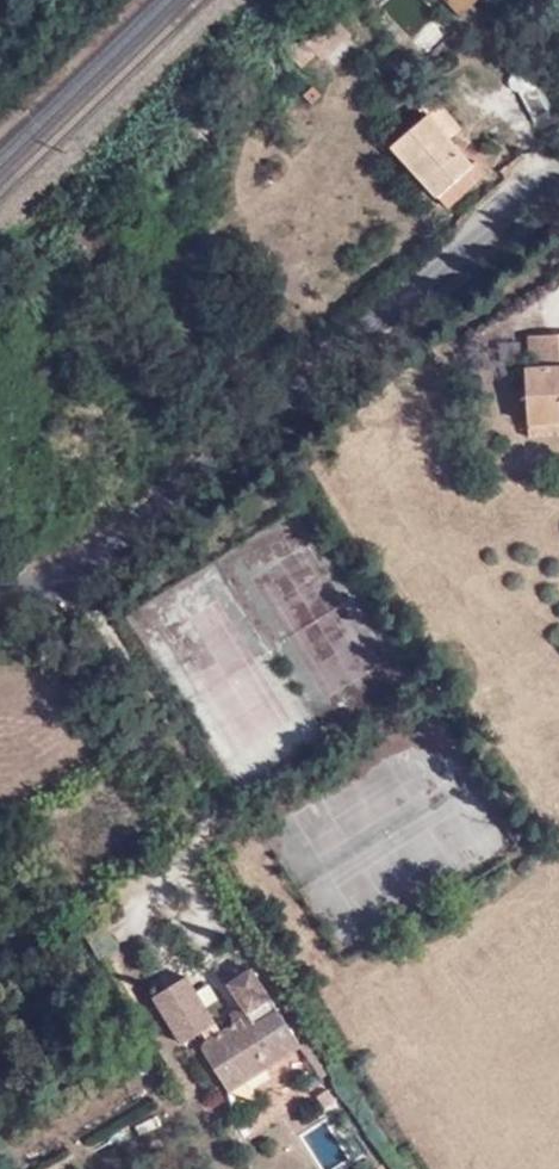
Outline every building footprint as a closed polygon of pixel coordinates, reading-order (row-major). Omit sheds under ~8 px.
[(460,14),(479,0),(450,0),(460,14)] [(421,109),(428,120),(386,154),(436,215),(479,181),(451,146),(462,137),(431,100),(421,109)] [(530,338),(531,372),(528,372),(531,423),(558,422),(558,337),(530,338)] [(302,1047),(279,1010),(274,1013),(267,1002),(272,997),(254,968),(231,983),(243,1005),(250,1015),(236,1023),(222,1032),(187,976),(153,998),(183,1045),(203,1032),(208,1042),(202,1047),(228,1091),(302,1047)]
